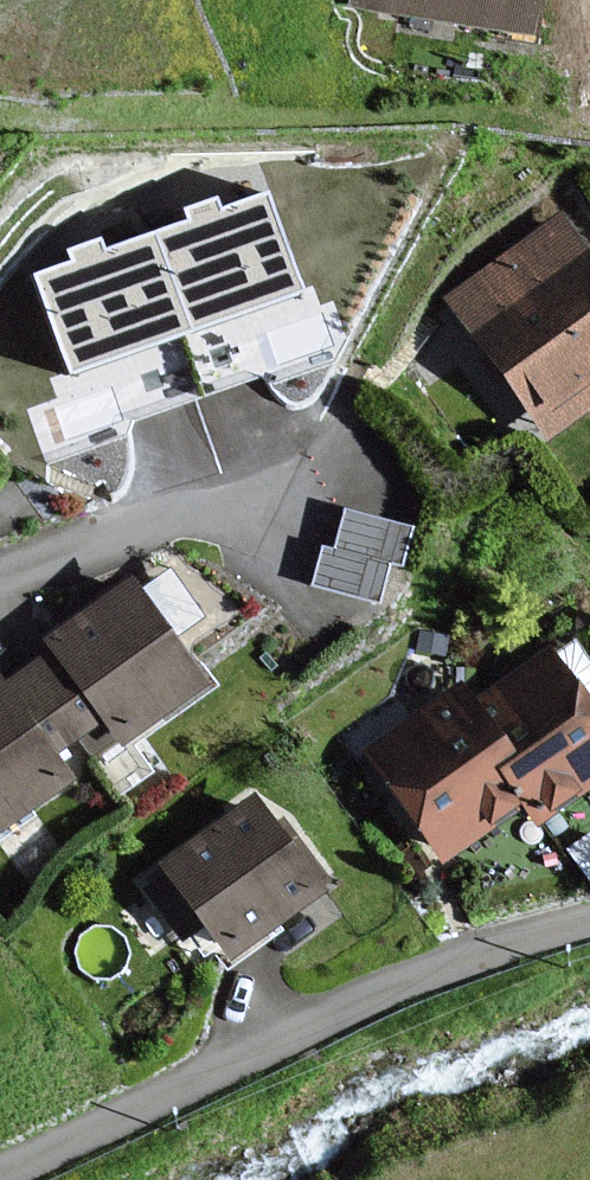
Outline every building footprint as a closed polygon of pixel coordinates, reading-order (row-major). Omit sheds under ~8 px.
[(362,2),(537,27),(541,0),(363,0),(362,2)] [(188,224),(153,236),(206,391),(270,370),(274,382),(351,356),(333,305),(317,310),(310,291),(302,294),(269,195),(218,212),(215,203),(184,213),(188,224)] [(565,218),(461,293),(558,427),(589,404),(589,253),(565,218)] [(126,418),(206,391),(153,236),(104,252),(102,245),(74,254),(77,263),(39,276),(72,375),(56,381),(62,400),(37,408),(54,458),(131,432),(126,418)] [(404,562),(415,526),(351,507),(339,550),(328,547),(318,583),(379,600),(391,559),(404,562)] [(213,678),(139,576),(57,635),(63,644),(112,711),(131,738),(213,678)] [(112,711),(63,644),(9,683),(58,750),(112,711)] [(555,645),(470,703),(535,797),(547,814),(589,784),(589,696),(555,645)] [(3,674),(0,676),(0,827),(74,773),(58,750),(9,683),(3,674)] [(524,805),(535,797),(470,703),(461,690),(379,747),(453,854),(481,834),(493,826),(524,805)] [(332,882),(262,790),(169,860),(175,868),(151,886),(188,936),(211,919),(237,953),(332,882)]
